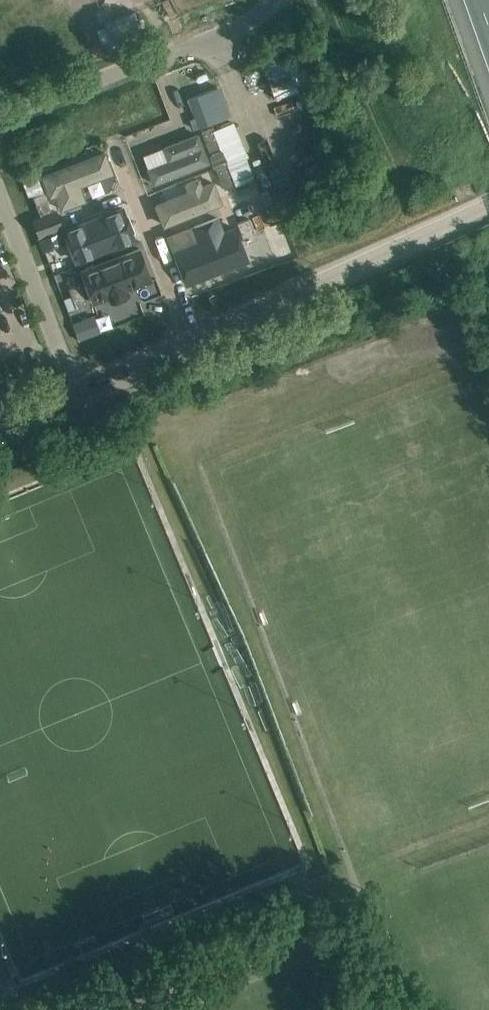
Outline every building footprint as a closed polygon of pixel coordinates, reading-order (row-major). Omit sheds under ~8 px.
[(107,20),(114,42),(145,31),(138,10),(107,20)] [(259,65),(276,110),(300,101),(284,56),(259,65)] [(217,86),(188,98),(199,127),(229,116),(217,86)] [(248,155),(234,121),(214,129),(221,146),(222,149),(228,163),(246,156),(248,155)] [(214,129),(213,127),(202,131),(210,151),(221,146),(214,129)] [(170,163),(151,170),(158,189),(212,170),(201,138),(165,150),(170,163)] [(110,156),(45,179),(53,202),(59,200),(65,216),(92,206),(86,190),(118,178),(110,156)] [(254,176),(246,156),(217,168),(224,188),(231,185),(254,176)] [(55,210),(52,212),(36,171),(21,176),(30,198),(24,200),(32,220),(33,219),(39,236),(62,227),(55,210)] [(160,208),(169,232),(228,209),(219,185),(211,188),(208,181),(188,188),(191,196),(160,208)] [(128,211),(73,233),(84,261),(140,239),(128,211)] [(256,236),(265,232),(258,215),(238,223),(245,242),(257,238),(256,236)] [(202,248),(180,256),(193,288),(253,265),(241,233),(232,237),(225,219),(196,230),(202,248)] [(141,267),(97,285),(105,306),(150,289),(141,267)] [(80,284),(69,288),(72,295),(76,307),(77,308),(88,303),(80,284)] [(76,307),(72,295),(64,298),(69,310),(76,307)] [(94,314),(74,322),(81,340),(101,332),(94,314)]
